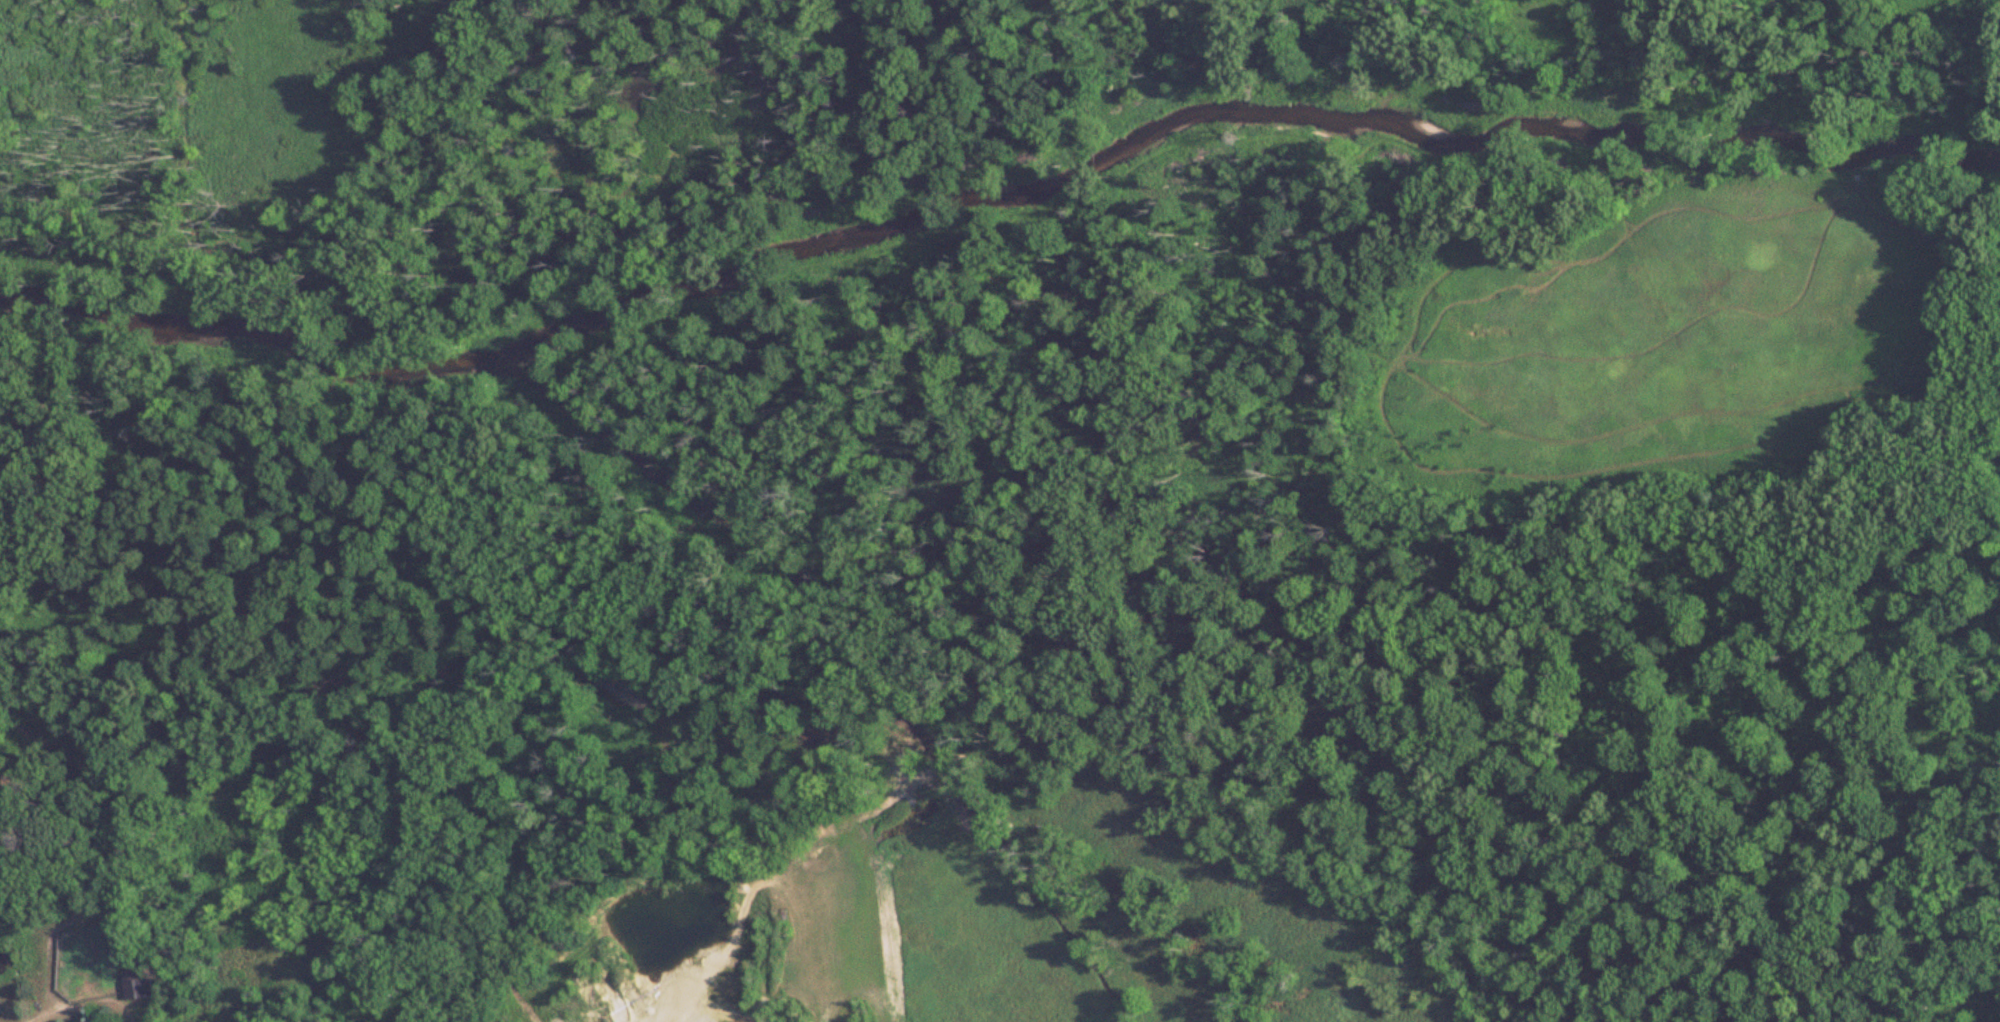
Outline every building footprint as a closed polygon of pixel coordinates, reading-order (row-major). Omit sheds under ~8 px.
[(126,1000),(159,994),(154,966),(121,972),(126,1000)]
